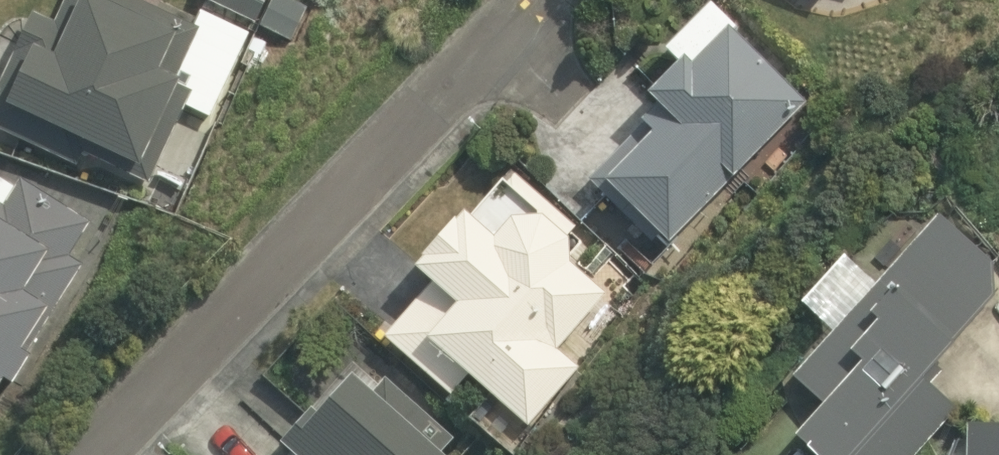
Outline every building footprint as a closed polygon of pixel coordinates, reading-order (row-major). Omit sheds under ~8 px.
[(252,38),(205,19),(180,80),(163,73),(181,25),(118,0),(79,0),(65,37),(31,23),(0,100),(0,154),(103,196),(117,161),(156,177),(182,110),(217,124),(252,38)] [(305,0),(202,0),(199,6),(240,23),(288,44),(306,0),(305,0)] [(852,17),(861,0),(821,0),(852,17)] [(813,103),(724,15),(674,65),(684,75),(655,105),(680,130),(616,195),(669,247),(813,103)] [(596,252),(508,169),(416,267),(440,289),(389,343),(459,408),(479,387),(525,431),(592,360),(577,347),(618,302),(581,267),(596,252)] [(83,262),(69,255),(88,221),(30,188),(13,217),(0,210),(0,406),(83,262)] [(804,385),(839,415),(807,451),(812,454),(933,454),(967,416),(941,393),(975,353),(998,374),(998,313),(992,307),(998,299),(998,262),(947,218),(804,385)] [(346,364),(300,414),(320,432),(299,454),(446,454),(346,364)] [(981,442),(980,454),(998,454),(998,443),(981,442)]
